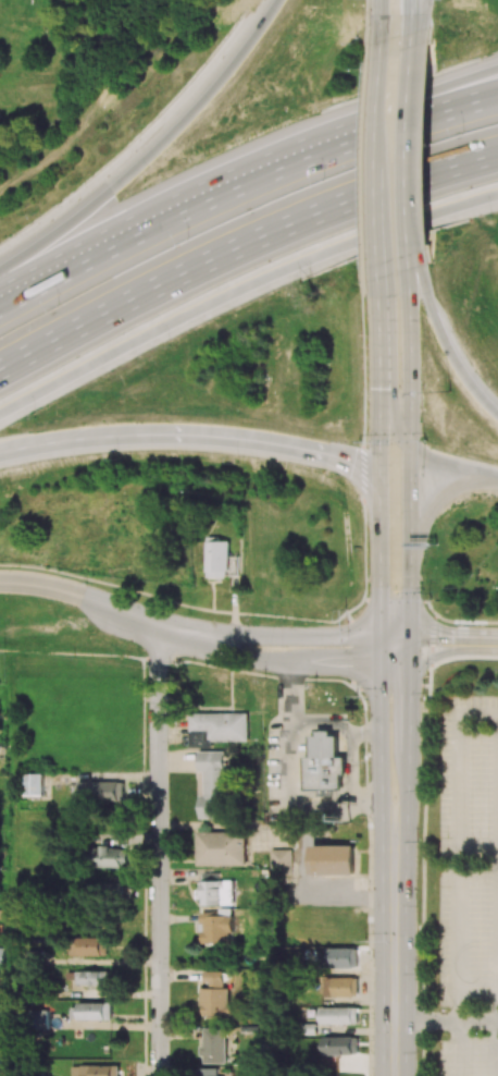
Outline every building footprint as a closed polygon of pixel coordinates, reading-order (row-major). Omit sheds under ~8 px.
[(207,541),(207,578),(229,578),(230,542),(207,541)] [(190,748),(212,748),(212,742),(248,741),(247,712),(189,713),(190,748)] [(307,790),(341,791),(341,774),(346,774),(347,759),(340,759),(340,737),(333,737),(333,732),(318,732),(318,737),(313,737),(312,760),(307,759),(307,790)] [(198,818),(228,818),(229,751),(199,751),(198,818)] [(22,795),(43,796),(44,774),(22,774),(22,795)] [(89,801),(123,802),(124,782),(89,781),(89,801)] [(197,832),(197,866),(245,865),(245,832),(197,832)] [(355,874),(354,845),(311,846),(312,875),(355,874)] [(121,847),(86,847),(85,866),(121,867),(121,847)] [(292,850),(271,849),(271,873),(291,874),(292,850)] [(218,873),(199,873),(200,906),(223,905),(223,881),(218,881),(218,873)] [(202,944),(232,944),(232,914),(201,915),(202,944)] [(70,955),(108,956),(109,937),(70,937),(70,955)] [(357,948),(333,948),(333,967),(358,966),(357,948)] [(109,985),(109,971),(76,970),(76,985),(109,985)] [(202,986),(202,1016),(230,1016),(231,989),(225,989),(225,971),(205,971),(205,986),(202,986)] [(357,978),(339,978),(339,997),(358,997),(357,978)] [(113,1003),(71,1004),(71,1020),(113,1019),(113,1003)] [(321,1025),(359,1024),(359,1007),(321,1008),(321,1025)] [(48,1010),(38,1010),(37,1029),(48,1030),(48,1010)] [(225,1028),(203,1028),(202,1063),(225,1063),(225,1028)] [(358,1055),(358,1036),(324,1037),(324,1055),(358,1055)] [(71,1075),(121,1075),(120,1065),(71,1066),(71,1075)]
